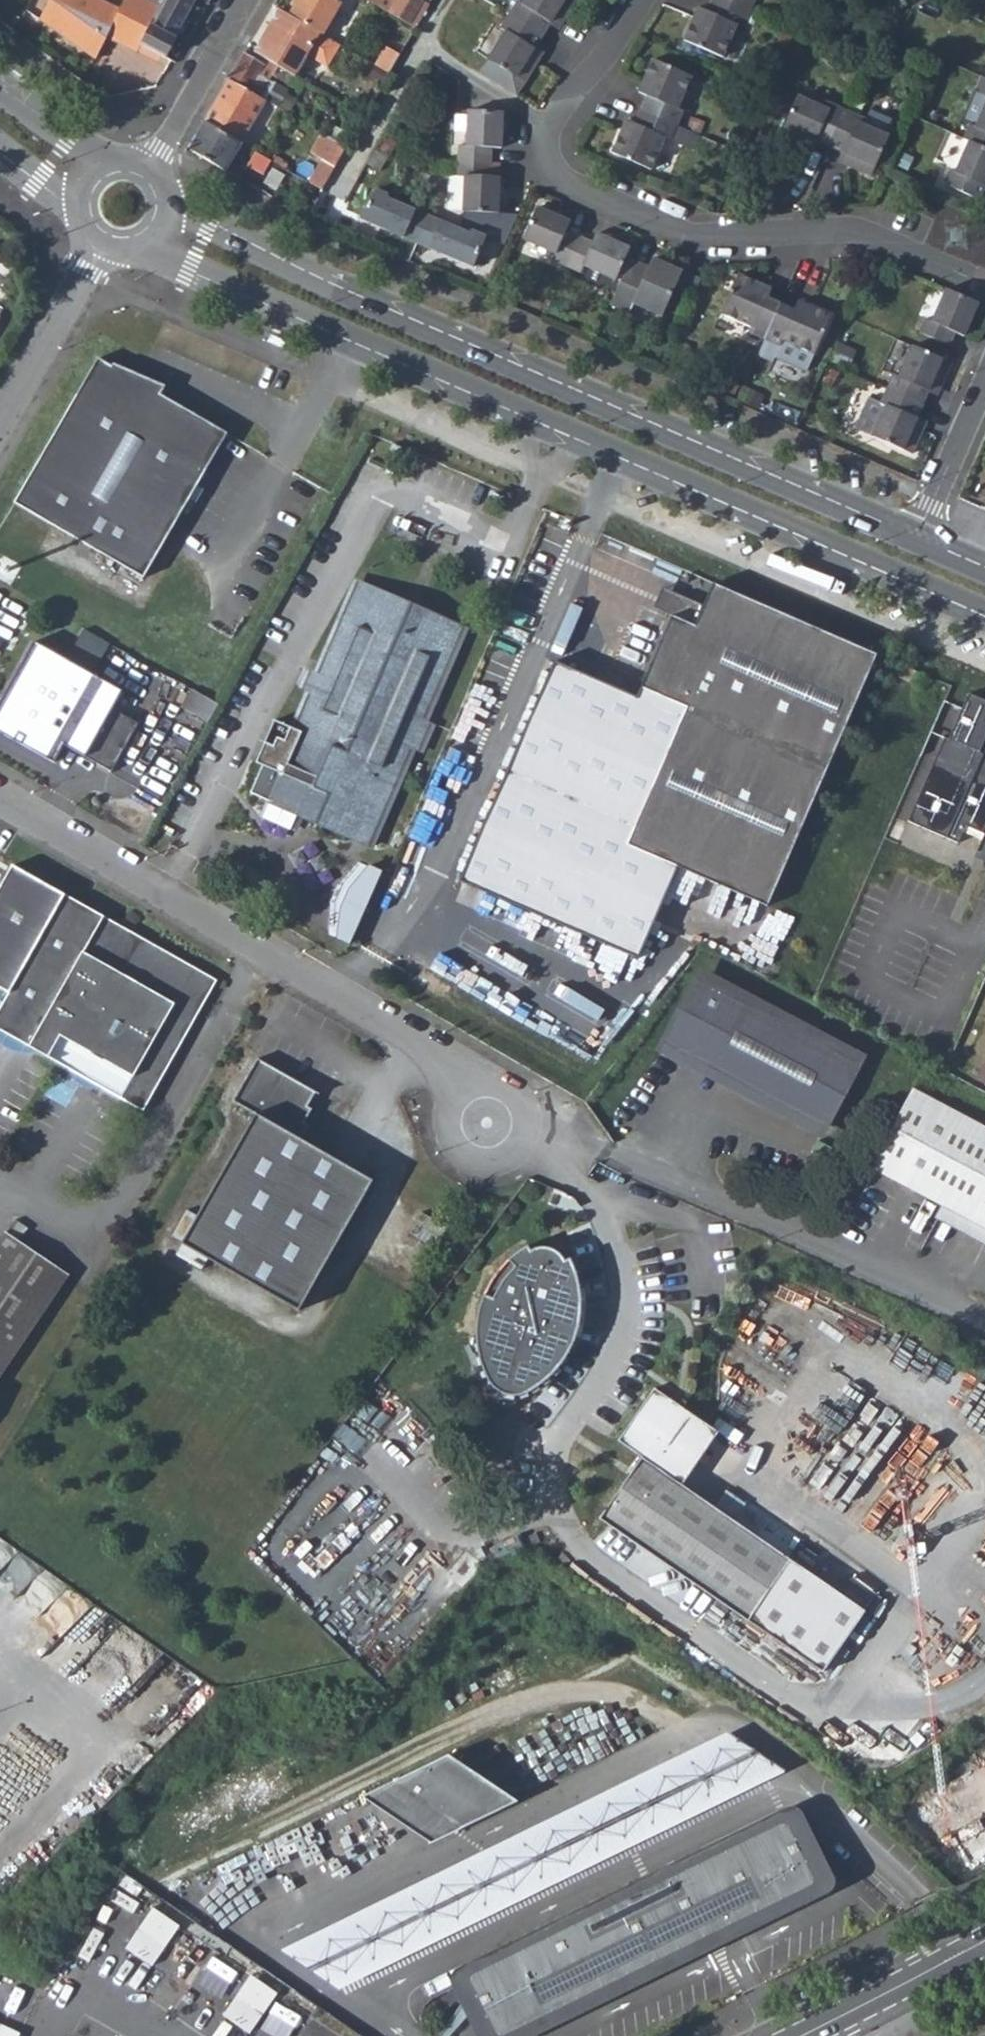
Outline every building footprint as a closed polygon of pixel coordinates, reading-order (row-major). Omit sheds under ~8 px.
[(40,20),(95,60),(106,38),(111,29),(141,45),(162,6),(150,0),(125,0),(120,9),(102,0),(59,0),(58,2),(54,0),(50,0),(40,20)] [(141,45),(160,55),(165,57),(195,0),(165,0),(162,6),(141,45)] [(286,13),(324,36),(343,3),(339,0),(293,0),(286,13)] [(406,22),(415,28),(429,4),(423,0),(369,0),(406,22)] [(509,15),(543,36),(552,22),(554,18),(563,23),(577,0),(525,0),(523,4),(518,2),(509,15)] [(682,38),(723,55),(736,26),(744,31),(751,15),(718,0),(712,0),(707,12),(697,6),(682,38)] [(751,15),(757,0),(718,0),(751,15)] [(272,5),(248,48),(267,60),(278,67),(295,77),(308,55),(328,67),(341,46),(324,36),(286,13),(272,5)] [(506,32),(481,73),(518,96),(540,60),(531,54),(534,51),(543,36),(509,15),(501,29),(506,32)] [(554,18),(552,22),(560,27),(563,23),(554,18)] [(406,22),(395,41),(405,46),(415,28),(406,22)] [(111,29),(106,38),(136,54),(138,52),(141,45),(111,29)] [(141,45),(138,52),(156,61),(160,55),(141,45)] [(385,47),(375,65),(389,74),(400,55),(385,47)] [(531,54),(540,60),(542,56),(534,51),(531,54)] [(244,54),(230,78),(264,98),(273,82),(271,81),(259,73),(263,65),(244,54)] [(650,57),(636,89),(647,92),(639,109),(676,125),(683,108),(675,106),(690,74),(650,57)] [(263,65),(259,73),(271,81),(274,75),(278,67),(267,60),(263,65)] [(278,67),(274,75),(300,90),(303,87),(308,89),(310,85),(295,77),(278,67)] [(230,78),(205,122),(241,142),(266,99),(264,98),(230,78)] [(794,93),(774,136),(801,147),(806,137),(828,147),(846,107),(823,96),(820,103),(794,93)] [(958,138),(963,140),(984,150),(984,96),(983,95),(970,125),(965,123),(958,138)] [(282,101),(278,107),(288,112),(291,107),(282,101)] [(846,107),(828,147),(844,154),(841,163),(868,175),(887,132),(860,121),(864,115),(846,107)] [(624,117),(609,150),(649,168),(661,136),(679,144),(686,130),(676,125),(639,109),(633,122),(624,117)] [(464,110),(463,143),(454,143),(453,160),(488,161),(488,145),(501,145),(502,112),(464,110)] [(205,122),(190,149),(225,169),(241,142),(205,122)] [(321,132),(309,152),(325,161),(319,175),(314,184),(323,189),(347,147),(321,132)] [(939,183),(977,199),(984,182),(984,150),(963,140),(949,172),(944,169),(939,183)] [(257,151),(250,164),(263,172),(271,159),(257,151)] [(459,210),(460,210),(498,212),(497,176),(487,175),(488,161),(453,160),(452,175),(461,175),(459,210)] [(299,164),(294,173),(314,184),(319,175),(299,164)] [(459,210),(461,175),(452,175),(444,175),(443,209),(459,210)] [(403,236),(417,242),(428,215),(394,200),(389,198),(388,194),(375,189),(365,205),(360,218),(390,231),(395,228),(404,232),(403,236)] [(537,206),(522,239),(554,252),(552,260),(566,266),(579,237),(564,231),(569,221),(537,206)] [(498,212),(460,210),(463,230),(467,231),(472,230),(486,236),(504,244),(518,214),(498,212)] [(428,215),(417,242),(430,248),(432,244),(441,248),(443,253),(473,266),(486,236),(472,230),(467,231),(463,230),(428,215)] [(579,237),(566,266),(579,271),(583,265),(613,278),(628,247),(595,233),(591,243),(579,237)] [(432,244),(430,248),(443,253),(441,248),(432,244)] [(630,259),(610,304),(629,313),(633,304),(661,316),(675,284),(694,292),(700,279),(652,258),(648,267),(630,259)] [(733,274),(717,314),(750,327),(747,335),(763,341),(778,307),(761,300),(766,288),(733,274)] [(921,319),(915,334),(946,348),(953,333),(961,337),(975,303),(941,288),(927,322),(921,319)] [(763,341),(756,357),(771,364),(773,358),(806,372),(831,316),(799,302),(792,313),(778,307),(763,341)] [(890,373),(884,388),(920,404),(928,385),(938,389),(949,363),(910,345),(897,376),(890,373)] [(98,355),(15,500),(148,575),(232,427),(165,389),(169,381),(114,359),(112,363),(98,355)] [(882,407),(869,437),(909,455),(921,428),(911,424),(920,404),(884,388),(875,405),(882,407)] [(408,423),(403,435),(412,439),(417,427),(408,423)] [(356,576),(320,659),(362,587),(375,592),(393,592),(356,576)] [(686,714),(624,855),(677,879),(764,918),(880,651),(718,579),(706,606),(683,597),(642,694),(686,714)] [(278,715),(260,758),(272,763),(283,767),(270,799),(294,809),(308,778),(379,808),(403,755),(412,759),(418,746),(431,717),(421,713),(426,702),(431,705),(451,624),(442,621),(432,609),(393,592),(375,592),(362,587),(320,659),(328,662),(324,671),(316,667),(308,686),(317,690),(301,726),(278,715)] [(664,589),(656,607),(675,615),(683,597),(664,589)] [(464,622),(432,609),(442,621),(451,624),(431,705),(464,622)] [(0,721),(0,729),(27,744),(37,727),(63,742),(111,769),(138,721),(112,706),(123,688),(35,638),(4,693),(12,698),(0,721)] [(306,663),(298,682),(308,686),(316,667),(306,663)] [(559,663),(465,882),(642,959),(677,879),(624,855),(686,714),(642,694),(559,663)] [(907,820),(957,842),(965,825),(984,834),(980,844),(984,846),(984,700),(969,692),(948,738),(944,737),(907,820)] [(0,700),(0,721),(12,698),(4,693),(0,700)] [(431,717),(418,746),(428,751),(440,721),(431,717)] [(37,727),(27,744),(53,759),(63,742),(37,727)] [(308,778),(294,809),(376,843),(412,759),(403,755),(379,808),(308,778)] [(272,763),(258,794),(270,799),(283,767),(272,763)] [(349,858),(331,935),(360,942),(378,865),(349,858)] [(0,890),(0,988),(10,994),(54,917),(65,896),(13,866),(0,890)] [(0,1012),(0,1029),(145,1111),(217,982),(65,896),(54,917),(10,994),(0,1012)] [(697,970),(654,1054),(824,1140),(866,1058),(697,970)] [(257,1118),(180,1248),(295,1317),(370,1184),(301,1143),(309,1129),(305,1126),(313,1112),(309,1110),(318,1095),(259,1060),(234,1103),(257,1118)] [(869,1171),(940,1207),(984,1231),(984,1131),(910,1092),(869,1171)] [(933,1221),(984,1248),(984,1231),(940,1207),(933,1221)] [(424,1212),(412,1232),(437,1246),(448,1226),(424,1212)] [(69,1277),(20,1244),(28,1232),(15,1223),(0,1245),(0,1377),(69,1277)] [(476,1329),(476,1331),(479,1360),(487,1380),(502,1393),(518,1395),(526,1393),(539,1385),(560,1364),(573,1341),(580,1313),(578,1285),(569,1258),(564,1262),(560,1255),(551,1249),(540,1247),(529,1251),(527,1246),(507,1261),(492,1280),(481,1303),(476,1329)] [(822,1672),(864,1611),(733,1520),(742,1508),(723,1494),(713,1507),(681,1485),(717,1433),(653,1388),(617,1441),(641,1457),(598,1519),(822,1672)] [(723,1494),(742,1508),(744,1504),(725,1490),(723,1494)] [(725,1733),(275,1949),(304,1968),(332,1987),(782,1772),(754,1753),(725,1733)] [(387,1781),(456,1829),(514,1801),(445,1753),(387,1781)] [(358,1794),(427,1842),(456,1829),(387,1781),(358,1794)] [(818,1885),(820,1884),(821,1883),(821,1881),(821,1879),(796,1827),(795,1826),(793,1824),(791,1824),(789,1825),(460,1982),(458,1984),(457,1986),(457,1989),(480,2035),(503,2035),(818,1885)] [(607,1894),(606,1896),(606,1899),(607,1901),(609,1904),(613,1906),(617,1905),(620,1902),(621,1898),(621,1897),(620,1894),(618,1892),(613,1891),(609,1892),(607,1894)] [(147,1909),(142,1917),(151,1923),(156,1916),(147,1909)] [(142,1917),(119,1950),(145,1968),(168,1935),(159,1929),(164,1922),(156,1916),(151,1923),(142,1917)] [(159,1929),(168,1935),(173,1928),(164,1922),(159,1929)] [(183,1936),(171,1959),(182,1965),(187,1954),(201,1961),(207,1949),(183,1936)] [(244,1977),(239,1984),(248,1991),(253,1983),(244,1977)] [(239,1984),(217,2017),(243,2035),(266,2002),(256,1996),(262,1989),(253,1983),(248,1991),(239,1984)] [(256,1996),(266,2002),(270,1995),(262,1989),(256,1996)]
